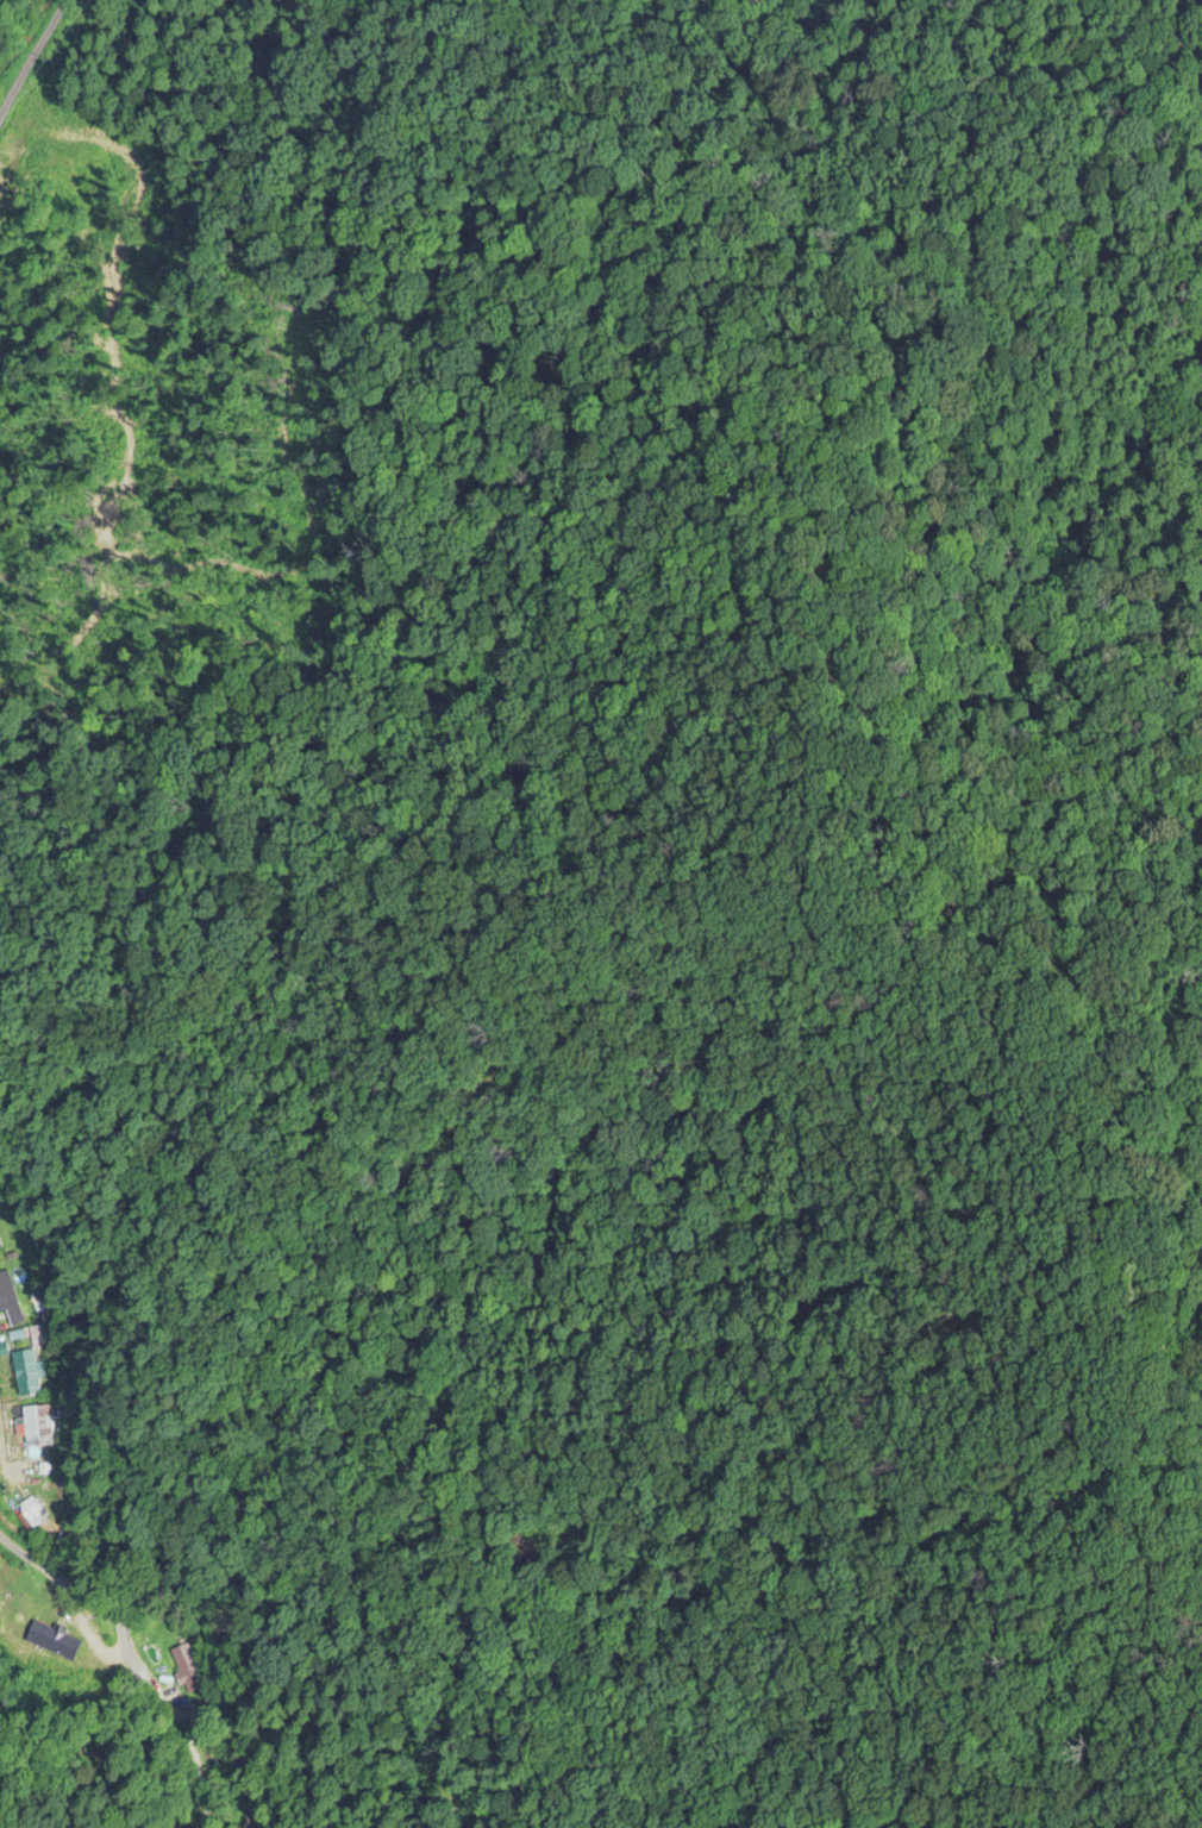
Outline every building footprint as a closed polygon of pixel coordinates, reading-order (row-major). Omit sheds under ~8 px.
[(7,1271),(0,1273),(0,1314),(4,1312),(10,1329),(24,1324),(7,1271)] [(39,1395),(33,1351),(12,1354),(17,1397),(39,1395)] [(45,1461),(45,1432),(28,1432),(28,1438),(12,1438),(12,1461),(45,1461)] [(28,1534),(49,1520),(34,1498),(13,1513),(28,1534)] [(22,1641),(71,1665),(77,1654),(27,1630),(22,1641)] [(169,1652),(184,1697),(205,1690),(190,1645),(169,1652)]
